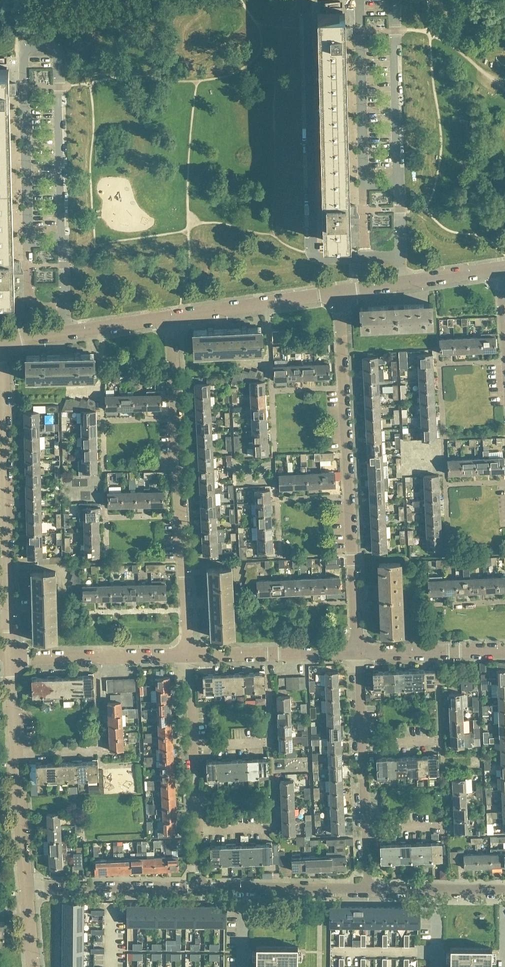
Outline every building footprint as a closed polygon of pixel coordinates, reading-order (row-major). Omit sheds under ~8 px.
[(345,126),(344,77),(343,38),(351,38),(351,27),(343,27),(342,11),(319,12),(322,127),(345,126)] [(8,133),(7,94),(16,93),(15,83),(7,83),(7,67),(0,67),(0,182),(10,182),(8,133)] [(347,205),(347,175),(345,126),(322,127),(325,241),(348,240),(347,216),(355,216),(355,205),(347,205)] [(11,247),(10,182),(0,182),(0,296),(13,296),(12,272),(20,272),(20,261),(12,261),(11,247)] [(432,325),(431,303),(396,305),(397,326),(432,325)] [(397,326),(396,305),(360,307),(361,328),(397,326)] [(263,342),(263,340),(262,340),(262,332),(261,328),(227,330),(228,353),(229,353),(255,352),(262,351),(263,351),(262,342),(263,342)] [(228,353),(227,330),(193,332),(194,355),(228,353)] [(481,337),(482,352),(482,351),(495,350),(495,351),(496,351),(495,336),(495,333),(481,334),(481,337)] [(481,352),(482,352),(481,337),(481,338),(468,338),(467,338),(468,352),(481,351),(481,352)] [(440,339),(440,354),(441,354),(441,353),(454,352),(454,353),(454,338),(453,338),(453,339),(440,340),(440,339)] [(454,338),(454,353),(454,352),(467,352),(468,352),(467,338),(454,339),(454,338)] [(328,351),(328,344),(314,344),(314,352),(328,351)] [(417,355),(418,355),(419,367),(432,367),(431,355),(432,355),(432,354),(417,355)] [(96,369),(96,367),(95,367),(94,360),(94,355),(60,356),(61,379),(87,379),(94,378),(95,378),(95,369),(96,369)] [(61,379),(60,356),(27,357),(26,357),(26,380),(61,379)] [(378,370),(377,357),(378,357),(363,358),(364,358),(364,371),(378,370)] [(316,378),(315,363),(314,363),(314,364),(301,365),(301,364),(302,379),(302,378),(315,377),(315,378),(316,378)] [(329,377),(329,363),(328,363),(328,364),(315,364),(315,363),(316,378),(316,377),(329,377),(329,378),(329,377)] [(302,379),(301,364),(301,365),(288,366),(288,365),(288,379),(289,379),(288,379),(301,378),(301,379),(302,379)] [(288,379),(288,365),(287,365),(287,366),(274,366),(274,365),(274,380),(275,380),(275,379),(288,379),(288,380),(288,379)] [(433,379),(432,367),(419,367),(420,380),(433,379)] [(253,381),(256,371),(250,369),(249,372),(245,382),(250,382),(249,381),(253,381)] [(264,381),(263,371),(257,369),(256,371),(253,381),(264,381)] [(238,382),(242,372),(236,370),(235,370),(231,383),(238,382)] [(245,382),(249,372),(243,370),(242,372),(238,382),(245,382)] [(378,382),(378,370),(364,371),(365,383),(378,382)] [(433,391),(433,379),(420,380),(420,392),(433,391)] [(250,382),(251,394),(264,393),(264,381),(253,381),(249,381),(250,382)] [(379,394),(378,382),(365,383),(365,395),(379,394)] [(209,390),(208,384),(209,384),(194,384),(194,385),(195,385),(196,397),(209,396),(209,397),(213,396),(213,390),(209,390)] [(120,410),(133,410),(133,391),(127,391),(128,395),(119,395),(120,410)] [(148,409),(161,409),(161,391),(147,391),(148,409)] [(433,391),(420,392),(421,404),(434,403),(433,391)] [(265,406),(264,393),(251,394),(251,406),(265,406)] [(148,409),(147,394),(133,394),(133,410),(147,409),(148,409)] [(379,394),(365,395),(366,407),(379,406),(379,394)] [(106,411),(119,410),(119,395),(105,396),(106,411)] [(210,408),(209,397),(209,396),(196,397),(196,409),(210,408)] [(95,410),(95,401),(89,398),(88,401),(84,410),(95,410)] [(69,411),(73,402),(66,399),(61,411),(69,411)] [(76,411),(80,401),(74,399),(73,402),(69,411),(76,411)] [(84,410),(88,401),(81,399),(80,401),(76,411),(81,411),(81,410),(84,410)] [(434,403),(421,404),(421,415),(435,415),(434,403)] [(266,418),(265,406),(251,406),(252,418),(266,418)] [(380,418),(379,406),(366,407),(366,419),(380,418)] [(210,420),(210,408),(196,409),(197,421),(210,420)] [(95,410),(84,410),(81,410),(81,411),(82,411),(82,423),(96,423),(95,411),(96,411),(96,410),(95,410)] [(38,425),(38,412),(39,412),(24,412),(24,413),(25,413),(25,425),(38,425)] [(421,415),(422,428),(435,427),(435,415),(421,415)] [(266,430),(266,418),(252,418),(248,418),(248,424),(252,423),(253,430),(266,430)] [(384,429),(381,430),(380,418),(366,419),(367,431),(381,430),(384,430),(384,429)] [(211,432),(210,420),(197,421),(198,433),(211,432)] [(96,435),(96,423),(82,423),(82,436),(96,435)] [(39,437),(38,425),(25,425),(25,437),(39,437)] [(436,438),(435,427),(422,428),(423,439),(422,439),(422,440),(437,439),(437,438),(436,438)] [(249,443),(267,442),(266,430),(253,430),(246,431),(247,436),(253,436),(253,442),(249,442),(249,443)] [(381,437),(381,430),(367,431),(368,443),(381,442),(381,437)] [(211,444),(211,432),(198,433),(198,445),(211,444)] [(96,447),(96,435),(82,436),(83,448),(96,447)] [(39,449),(39,437),(25,437),(25,449),(39,449)] [(490,472),(489,458),(489,450),(488,446),(488,438),(483,438),(483,451),(483,458),(476,459),(476,473),(476,472),(489,472),(490,472)] [(267,453),(267,442),(249,443),(249,448),(254,447),(254,454),(253,454),(268,454),(268,453),(267,453)] [(382,455),(381,442),(368,443),(368,455),(382,455)] [(212,457),(211,444),(198,445),(199,457),(212,457)] [(97,459),(96,447),(83,448),(83,459),(83,460),(97,459)] [(39,461),(39,449),(25,449),(26,461),(39,461)] [(334,460),(333,452),(320,453),(320,460),(334,460)] [(307,473),(307,461),(306,453),(301,454),(302,473),(293,474),(293,473),(294,488),(307,487),(307,488),(308,488),(307,473)] [(382,467),(382,466),(387,466),(387,461),(382,461),(382,455),(368,455),(369,467),(382,467)] [(213,469),(212,457),(199,457),(199,469),(213,469)] [(503,472),(503,457),(502,457),(489,458),(490,472),(503,471),(503,472)] [(476,473),(476,459),(476,458),(475,458),(475,459),(462,460),(463,474),(463,473),(476,472),(476,473)] [(97,471),(97,459),(83,460),(83,459),(79,459),(80,475),(91,475),(91,471),(97,471)] [(463,474),(462,460),(462,459),(461,459),(461,460),(448,460),(448,474),(449,474),(462,473),(462,474),(463,474)] [(39,468),(39,461),(26,461),(26,473),(44,472),(44,467),(39,468)] [(382,467),(369,467),(369,479),(383,479),(383,478),(382,467)] [(217,468),(213,469),(199,469),(200,482),(213,481),(213,480),(215,480),(217,480),(218,480),(217,468)] [(334,471),(334,472),(320,473),(321,486),(334,486),(335,486),(334,471)] [(40,485),(40,473),(44,473),(44,472),(26,473),(26,485),(40,485)] [(320,473),(320,472),(320,473),(307,473),(308,488),(308,487),(320,486),(321,487),(321,486),(320,473)] [(293,488),(294,488),(293,473),(292,473),(292,474),(280,474),(279,474),(280,489),(280,488),(293,488)] [(439,476),(439,475),(424,476),(425,489),(438,488),(438,476),(439,476)] [(383,479),(369,479),(370,491),(383,491),(383,490),(383,479)] [(214,493),(222,492),(222,487),(218,488),(217,480),(215,480),(213,480),(213,481),(200,482),(201,494),(214,493)] [(40,497),(40,485),(26,485),(27,497),(40,497)] [(150,505),(149,492),(149,488),(145,488),(145,492),(136,492),(136,505),(149,505),(149,506),(150,506),(150,505)] [(425,489),(426,500),(426,501),(439,500),(438,488),(425,489)] [(122,506),(135,505),(135,506),(136,506),(136,505),(136,492),(136,491),(135,489),(130,489),(130,492),(122,493),(122,492),(122,506)] [(270,502),(269,490),(270,490),(270,489),(255,490),(255,491),(256,503),(270,502)] [(162,491),(149,492),(150,505),(163,505),(163,491),(162,491)] [(384,503),(383,491),(370,491),(370,504),(384,503)] [(122,506),(122,492),(121,492),(108,493),(108,492),(108,507),(109,507),(109,506),(122,506)] [(215,505),(214,493),(201,494),(201,506),(215,505)] [(40,509),(40,497),(27,497),(27,509),(40,509)] [(426,512),(426,513),(440,512),(439,500),(426,501),(426,500),(413,501),(413,506),(422,506),(422,512),(426,512)] [(270,514),(270,502),(256,503),(257,515),(270,514)] [(98,520),(98,508),(98,507),(91,507),(91,503),(79,503),(79,521),(98,520)] [(370,504),(371,516),(385,515),(384,514),(384,503),(370,504)] [(220,504),(215,505),(201,506),(202,518),(215,517),(221,517),(220,504)] [(41,521),(40,509),(27,509),(27,521),(41,521)] [(427,525),(440,524),(440,512),(426,513),(427,525)] [(271,526),(270,514),(257,515),(257,527),(271,526)] [(371,516),(372,528),(385,527),(385,526),(385,515),(371,516)] [(216,528),(215,517),(202,518),(202,530),(224,529),(224,528),(216,528)] [(98,532),(98,520),(79,521),(80,525),(85,525),(85,533),(98,532)] [(41,533),(41,521),(27,521),(28,533),(41,533)] [(441,536),(440,524),(427,525),(428,537),(441,536)] [(272,539),(271,526),(257,527),(258,539),(272,539)] [(372,540),(386,539),(386,538),(385,527),(372,528),(372,540)] [(221,541),(225,540),(224,529),(202,530),(203,542),(221,541)] [(99,544),(98,532),(85,533),(85,544),(80,544),(80,545),(99,544)] [(41,545),(41,533),(28,533),(28,545),(41,545)] [(441,547),(441,536),(428,537),(428,548),(427,548),(427,549),(442,548),(442,547),(441,547)] [(272,550),(272,539),(258,539),(259,550),(258,550),(258,551),(259,551),(259,556),(267,555),(267,551),(273,550),(272,550)] [(386,550),(386,539),(372,540),(373,551),(372,551),(387,551),(387,550),(386,550)] [(247,559),(246,547),(244,547),(244,540),(239,540),(239,547),(240,560),(247,559)] [(222,553),(221,541),(203,542),(204,553),(203,553),(203,554),(222,553)] [(99,555),(99,544),(80,545),(80,550),(85,549),(86,556),(85,556),(100,556),(100,555),(99,555)] [(42,553),(41,545),(28,545),(28,557),(27,557),(27,558),(46,557),(46,552),(42,553)] [(339,568),(339,557),(326,558),(326,565),(326,568),(339,568)] [(257,572),(256,561),(246,561),(244,568),(246,569),(257,572)] [(380,599),(402,598),(401,573),(400,562),(378,563),(379,573),(380,584),(380,599)] [(209,601),(233,600),(232,590),(231,566),(222,567),(222,565),(219,565),(220,567),(208,567),(208,573),(209,601)] [(83,577),(83,566),(73,566),(71,573),(73,574),(83,577)] [(257,579),(257,573),(257,572),(246,569),(245,573),(245,575),(247,576),(257,579)] [(471,592),(470,579),(469,569),(463,569),(463,579),(456,579),(457,592),(470,592),(470,593),(471,593),(471,592)] [(57,606),(56,596),(56,574),(56,572),(47,572),(47,571),(44,571),(44,572),(32,573),(32,574),(33,607),(57,606)] [(83,585),(83,577),(73,574),(71,580),(73,581),(83,585)] [(478,575),(478,578),(470,579),(471,592),(484,591),(484,592),(484,591),(484,578),(483,578),(483,575),(478,575)] [(257,587),(257,580),(257,579),(247,576),(245,583),(248,584),(257,587)] [(340,591),(340,576),(339,576),(339,577),(326,578),(327,591),(340,590),(340,591)] [(498,591),(498,590),(497,577),(497,576),(496,576),(496,577),(484,578),(484,591),(497,590),(497,591),(498,591)] [(327,591),(326,578),(326,577),(326,578),(312,578),(313,592),(326,591),(326,592),(327,592),(327,591)] [(300,592),(299,579),(299,578),(298,578),(298,579),(285,580),(286,593),(299,592),(299,593),(300,593),(299,592),(300,592)] [(313,592),(312,578),(312,579),(299,579),(300,592),(312,592),(312,593),(313,593),(313,592)] [(456,578),(455,578),(455,579),(443,580),(443,593),(456,592),(456,593),(457,593),(457,592),(456,579),(456,578)] [(286,593),(285,580),(285,579),(285,580),(272,580),(272,594),(285,593),(285,594),(286,594),(286,593)] [(443,593),(443,580),(443,579),(442,579),(442,580),(429,581),(429,580),(428,580),(429,595),(429,594),(443,593),(443,594),(443,593)] [(166,598),(165,580),(152,581),(152,598),(165,597),(165,598),(166,598)] [(272,594),(272,580),(271,580),(271,581),(258,581),(258,580),(257,580),(257,587),(258,594),(258,595),(258,594),(271,594),(271,595),(272,594)] [(83,592),(83,585),(73,581),(71,588),(73,589),(83,592)] [(151,584),(138,584),(139,599),(139,598),(152,598),(152,581),(151,581),(151,584)] [(125,599),(124,584),(124,585),(111,585),(111,600),(111,599),(124,599),(125,599)] [(139,599),(138,584),(125,585),(125,584),(124,584),(125,599),(138,598),(138,599),(139,599)] [(258,594),(257,587),(248,584),(246,590),(254,592),(258,594)] [(96,586),(84,586),(84,585),(83,585),(83,592),(83,599),(83,600),(84,600),(97,599),(97,600),(97,585),(96,585),(96,586)] [(111,600),(111,585),(110,585),(97,586),(97,585),(97,600),(98,600),(98,599),(111,599),(111,600)] [(83,599),(83,592),(73,589),(71,595),(72,596),(80,598),(83,599)] [(403,634),(402,598),(380,599),(381,613),(382,635),(403,634)] [(235,635),(233,600),(209,601),(211,637),(235,635)] [(57,641),(57,623),(57,606),(33,607),(34,641),(57,641)] [(395,691),(395,688),(394,671),(394,668),(393,668),(393,671),(384,671),(384,689),(394,688),(394,691),(395,691)] [(413,668),(414,670),(404,670),(405,688),(414,688),(414,690),(415,690),(415,688),(414,670),(414,668),(413,668)] [(425,687),(425,669),(414,670),(415,688),(425,687)] [(435,689),(435,669),(425,669),(425,687),(435,687),(435,689)] [(481,678),(481,684),(487,684),(497,683),(497,684),(504,684),(504,669),(496,669),(497,678),(490,678),(489,678),(481,678)] [(405,688),(404,670),(394,671),(395,688),(405,688)] [(245,691),(244,673),(244,671),(243,671),(243,673),(234,674),(235,691),(244,691),(244,693),(245,693),(245,691)] [(338,671),(325,672),(325,686),(339,686),(338,671)] [(384,689),(384,671),(373,671),(373,689),(384,689)] [(223,672),(223,674),(213,674),(214,692),(224,692),(224,694),(224,692),(224,674),(224,672),(223,672)] [(266,692),(265,672),(255,673),(255,690),(265,690),(265,692),(266,692)] [(255,690),(255,673),(244,673),(245,691),(255,690)] [(73,677),(73,674),(72,674),(72,677),(63,677),(63,695),(73,694),(73,696),(74,696),(74,694),(73,677)] [(213,674),(203,675),(203,677),(203,686),(203,695),(204,695),(204,693),(214,692),(213,674)] [(224,692),(235,691),(234,674),(224,674),(224,692)] [(52,678),(52,675),(52,678),(42,678),(43,696),(43,702),(54,701),(53,695),(52,678)] [(74,694),(84,694),(83,676),(73,677),(74,694)] [(94,695),(93,676),(83,676),(84,694),(94,693),(94,695)] [(169,676),(156,677),(156,690),(170,689),(169,676)] [(43,696),(42,678),(32,679),(32,677),(31,677),(32,698),(33,698),(33,696),(43,696)] [(53,695),(63,695),(63,677),(52,678),(53,695)] [(472,684),(472,679),(471,679),(461,679),(461,689),(472,688),(472,684)] [(339,686),(325,686),(326,700),(339,699),(339,686)] [(157,701),(157,702),(170,701),(170,689),(156,690),(157,701)] [(463,708),(462,693),(449,693),(449,708),(463,708)] [(290,710),(290,696),(277,697),(277,711),(290,710)] [(488,710),(498,710),(498,711),(504,711),(504,697),(498,697),(498,704),(482,705),(482,710),(488,710)] [(339,699),(326,700),(326,713),(340,713),(339,699)] [(135,714),(135,709),(121,709),(121,701),(108,702),(108,715),(122,714),(121,714),(128,714),(135,714)] [(151,711),(151,713),(158,713),(158,714),(171,713),(170,701),(157,702),(157,708),(151,708),(151,711)] [(463,721),(463,708),(449,708),(450,721),(463,721)] [(278,724),(291,724),(290,710),(277,711),(278,724)] [(172,724),(171,713),(158,714),(158,726),(172,725),(172,724)] [(340,726),(340,713),(326,713),(327,727),(340,726)] [(108,715),(109,727),(122,726),(122,714),(108,715)] [(463,721),(450,721),(450,735),(464,734),(463,721)] [(278,738),(291,737),(291,736),(291,724),(278,724),(278,737),(278,738)] [(172,736),(172,725),(158,726),(159,738),(172,737),(172,736)] [(109,739),(123,738),(122,726),(109,727),(109,739)] [(343,726),(340,726),(327,727),(327,740),(341,739),(341,735),(343,735),(343,726)] [(470,733),(464,734),(450,735),(451,747),(471,747),(470,733)] [(302,736),(291,736),(291,737),(278,738),(279,751),(286,750),(292,750),(292,742),(302,741),(302,736)] [(159,749),(159,750),(173,749),(172,737),(159,738),(159,749)] [(499,738),(499,737),(489,737),(489,743),(499,742),(500,751),(504,751),(504,737),(499,738)] [(123,750),(123,738),(109,739),(110,750),(123,750)] [(341,739),(327,740),(328,753),(341,753),(341,739)] [(160,762),(173,761),(173,749),(159,750),(160,761),(160,762)] [(328,753),(328,767),(342,766),(341,753),(328,753)] [(439,773),(438,755),(438,753),(437,753),(437,755),(428,756),(429,773),(438,773),(438,775),(439,775),(439,773)] [(418,776),(418,754),(417,754),(417,756),(407,756),(408,774),(418,774),(418,776)] [(418,756),(418,754),(418,776),(418,774),(429,773),(428,756),(418,756)] [(396,755),(396,757),(387,757),(388,775),(397,775),(397,777),(398,777),(397,755),(396,755)] [(398,777),(398,774),(408,774),(407,756),(397,757),(397,755),(398,777)] [(269,774),(268,759),(268,756),(267,756),(268,758),(258,758),(259,776),(268,776),(268,778),(269,778),(269,774)] [(388,780),(388,775),(387,757),(377,757),(377,756),(376,756),(377,780),(388,780)] [(247,757),(247,759),(237,759),(238,777),(248,777),(248,779),(247,759),(247,757)] [(227,778),(227,780),(228,780),(227,760),(227,758),(226,758),(226,760),(217,760),(218,778),(227,778)] [(248,779),(248,777),(259,776),(258,758),(247,759),(248,779)] [(98,770),(97,759),(97,761),(87,762),(88,779),(98,779),(98,781),(98,770)] [(206,759),(207,783),(218,783),(218,778),(217,760),(207,761),(206,759)] [(228,777),(238,777),(237,759),(227,760),(228,780),(228,777)] [(77,780),(77,782),(78,782),(77,760),(76,760),(76,762),(67,763),(68,780),(77,780)] [(78,780),(88,779),(87,762),(77,762),(77,760),(78,782),(78,780)] [(57,781),(57,783),(58,783),(56,761),(56,763),(46,764),(47,781),(57,781)] [(58,783),(58,781),(68,780),(67,763),(57,763),(57,761),(56,761),(58,783)] [(157,766),(158,767),(160,767),(160,773),(174,773),(173,761),(160,762),(157,762),(157,766)] [(37,782),(47,781),(46,764),(36,764),(36,762),(35,762),(35,764),(36,784),(37,784),(37,782)] [(329,780),(342,780),(342,766),(328,767),(329,780)] [(174,785),(174,773),(160,773),(161,781),(147,781),(148,786),(155,785),(161,785),(174,785)] [(466,793),(465,778),(452,779),(453,793),(466,793)] [(294,795),(293,780),(280,781),(281,795),(294,795)] [(343,793),(342,780),(329,780),(330,794),(343,793)] [(175,796),(174,785),(161,785),(162,797),(175,797),(175,796)] [(343,806),(343,793),(330,794),(330,807),(343,806)] [(466,793),(453,793),(453,807),(466,806),(466,793)] [(281,795),(281,809),(294,808),(294,795),(281,795)] [(162,809),(176,809),(175,797),(162,797),(162,809)] [(502,805),(502,812),(487,812),(487,818),(492,818),(502,817),(502,818),(504,818),(504,804),(502,805)] [(344,820),(343,806),(330,807),(331,820),(344,820)] [(467,819),(466,806),(453,807),(454,820),(472,819),(467,819)] [(281,809),(282,822),(295,822),(294,808),(281,809)] [(176,820),(176,809),(162,809),(156,809),(149,809),(149,813),(162,813),(163,821),(176,821),(176,820)] [(60,813),(47,814),(47,828),(61,827),(60,813)] [(502,818),(502,817),(492,818),(492,822),(503,822),(503,831),(504,830),(504,818),(502,818)] [(467,832),(467,825),(472,825),(472,819),(454,820),(454,833),(467,832)] [(344,833),(344,820),(331,820),(331,833),(344,833)] [(163,821),(163,833),(161,833),(161,837),(171,836),(171,832),(177,832),(176,821),(163,821)] [(295,834),(295,822),(282,822),(282,835),(295,834)] [(61,827),(47,828),(48,841),(61,841),(61,840),(61,827)] [(305,846),(304,837),(296,837),(297,846),(305,846)] [(166,851),(166,856),(166,870),(178,869),(178,856),(172,856),(171,839),(165,840),(165,843),(166,851)] [(336,869),(346,868),(345,855),(345,847),(345,839),(326,839),(326,845),(334,844),(335,851),(332,851),(332,872),(337,872),(336,869)] [(446,854),(446,848),(442,848),(441,839),(441,841),(431,842),(432,859),(442,859),(442,861),(442,855),(446,854)] [(61,841),(48,841),(49,855),(62,854),(62,853),(66,853),(66,840),(61,841)] [(421,860),(421,862),(422,862),(421,840),(420,840),(420,842),(411,843),(411,860),(421,860)] [(422,862),(422,860),(432,859),(431,842),(421,842),(421,840),(422,862)] [(400,841),(400,843),(390,844),(391,861),(401,861),(401,863),(401,841),(400,841)] [(401,863),(401,861),(411,860),(411,843),(401,843),(401,841),(401,863)] [(251,842),(250,842),(250,844),(240,845),(241,863),(251,862),(251,864),(252,864),(251,842)] [(252,864),(252,862),(262,862),(261,844),(251,845),(251,842),(252,864)] [(271,844),(271,842),(271,844),(261,844),(262,862),(272,861),(272,864),(272,856),(278,855),(278,844),(271,844)] [(391,861),(390,844),(380,844),(380,842),(379,842),(380,864),(381,864),(381,862),(391,861)] [(221,863),(230,863),(230,865),(231,865),(230,843),(229,843),(230,845),(220,846),(221,863)] [(241,863),(240,845),(230,845),(230,843),(231,865),(231,863),(241,863)] [(130,858),(131,872),(143,871),(141,844),(137,844),(137,852),(136,854),(137,858),(130,858)] [(146,857),(145,844),(141,844),(143,871),(155,870),(154,857),(146,857)] [(220,846),(210,846),(210,844),(209,844),(210,866),(211,866),(211,864),(221,863),(220,846)] [(119,872),(118,845),(113,846),(114,859),(106,859),(107,873),(119,872)] [(119,872),(131,872),(130,858),(124,859),(124,852),(122,852),(122,845),(118,845),(119,872)] [(107,873),(106,859),(99,860),(98,846),(93,846),(95,873),(107,873)] [(457,850),(458,862),(463,862),(464,868),(478,867),(477,854),(463,854),(463,849),(457,850)] [(504,866),(504,852),(503,849),(490,849),(490,853),(491,866),(504,866)] [(332,872),(332,851),(326,852),(327,856),(318,856),(319,872),(332,872)] [(491,866),(490,853),(482,853),(482,851),(477,852),(477,854),(478,867),(491,866)] [(449,854),(449,863),(457,863),(457,853),(449,854)] [(63,867),(62,854),(49,855),(49,868),(63,867)] [(305,870),(306,870),(305,857),(300,857),(300,854),(292,854),(293,857),(292,857),(292,865),(292,871),(305,870)] [(166,856),(154,857),(155,870),(166,870),(166,856)] [(319,872),(318,856),(305,857),(306,870),(319,869),(319,872)] [(63,912),(83,912),(83,903),(83,902),(64,902),(63,912)] [(128,924),(137,924),(137,905),(128,905),(127,905),(127,924),(128,924)] [(137,924),(147,924),(147,905),(137,905),(137,924)] [(147,924),(156,925),(157,905),(147,905),(147,924)] [(156,925),(166,925),(166,905),(157,905),(156,925)] [(166,925),(176,925),(176,906),(166,905),(166,925)] [(176,925),(185,925),(186,906),(176,906),(176,925)] [(190,925),(195,925),(195,906),(186,906),(185,925),(190,925)] [(195,925),(205,925),(205,906),(195,906),(195,925)] [(205,925),(215,925),(215,906),(205,906),(205,925)] [(224,925),(224,906),(215,906),(215,925),(224,925)] [(331,927),(341,927),(341,907),(330,907),(330,927),(331,927)] [(352,907),(341,907),(341,927),(352,928),(352,907)] [(352,928),(363,928),(363,907),(352,907),(352,928)] [(364,925),(374,925),(374,907),(363,907),(363,928),(364,928),(364,925)] [(384,928),(385,928),(385,907),(374,907),(374,925),(384,925),(384,928)] [(385,928),(396,928),(396,907),(385,907),(385,928)] [(396,928),(407,928),(407,907),(396,907),(396,928)] [(407,907),(407,928),(417,928),(418,928),(418,908),(407,907)] [(63,921),(83,922),(83,912),(63,912),(63,921)] [(63,931),(82,931),(83,922),(63,921),(63,931)] [(82,931),(63,931),(63,941),(82,941),(82,931)] [(82,941),(63,941),(63,951),(82,951),(82,941)] [(298,957),(298,950),(298,949),(298,946),(256,945),(256,949),(256,950),(256,957),(256,960),(256,966),(297,966),(297,960),(298,957)] [(491,962),(492,958),(492,952),(492,951),(492,947),(450,947),(450,951),(450,952),(450,958),(450,961),(450,966),(491,966),(491,962)] [(82,951),(63,951),(63,960),(82,960),(82,951)]
